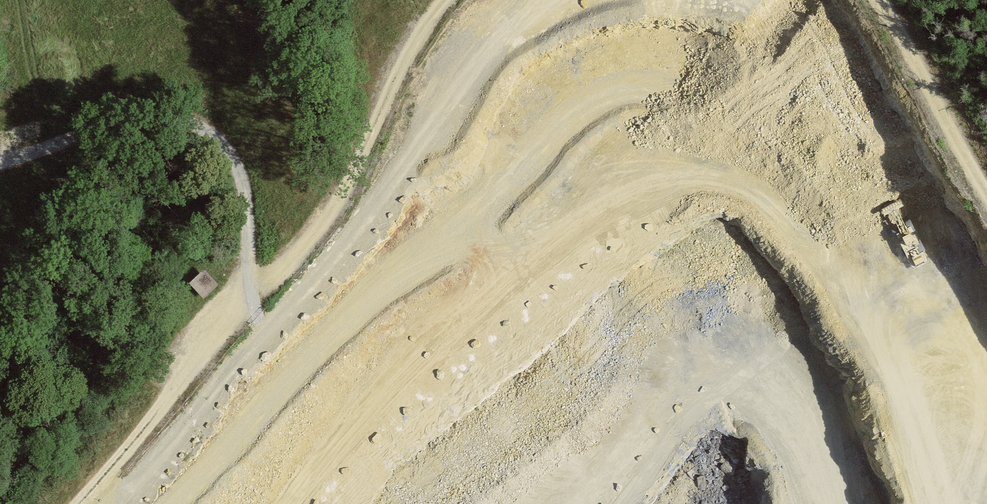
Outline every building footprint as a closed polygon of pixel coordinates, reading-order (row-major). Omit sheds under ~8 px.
[(208,296),(220,281),(205,269),(193,284),(208,296)]
